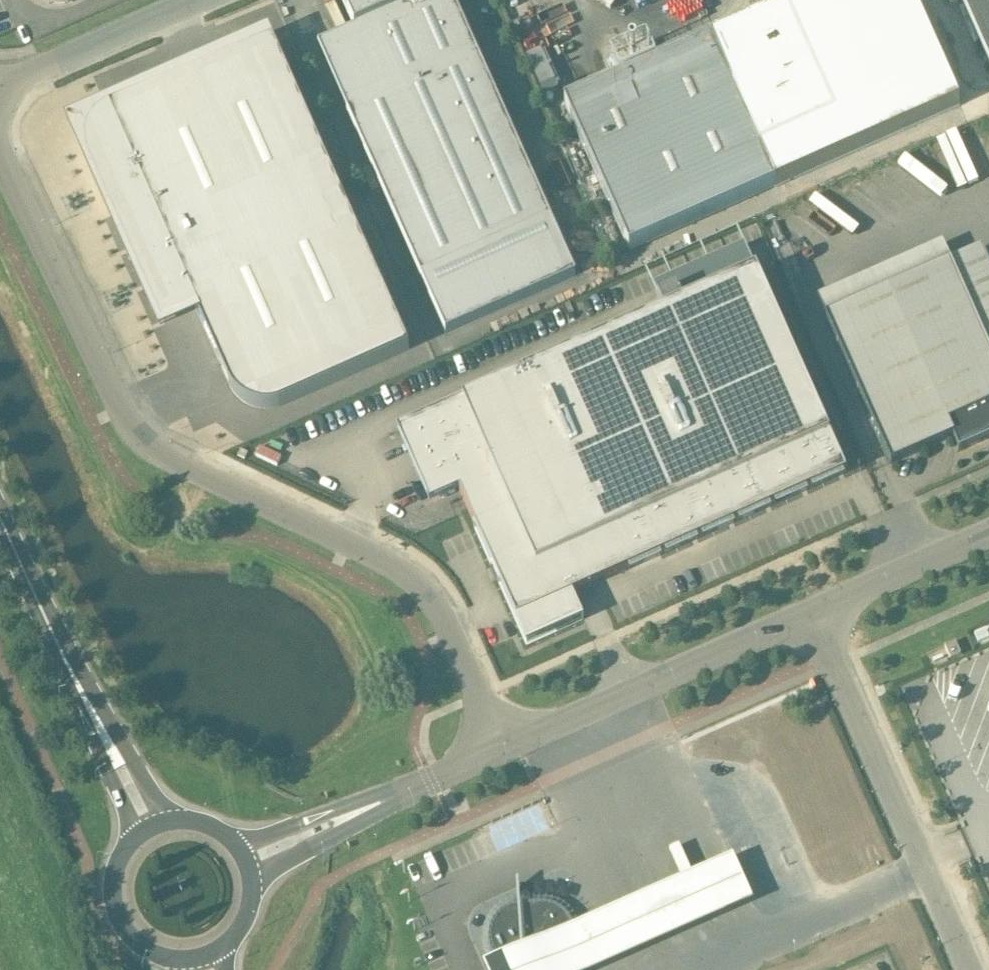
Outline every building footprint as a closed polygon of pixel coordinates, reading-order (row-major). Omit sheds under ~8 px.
[(384,95),(347,111),(446,334),(576,276),(453,0),(342,0),(384,95)] [(988,63),(988,0),(961,0),(988,63)] [(711,41),(565,106),(630,252),(777,187),(711,41)] [(275,409),(278,408),(279,407),(410,350),(273,42),(105,111),(102,113),(100,115),(96,118),(94,120),(92,122),(91,124),(89,126),(87,131),(86,133),(86,135),(85,138),(84,140),(84,143),(84,146),(84,149),(84,152),(85,154),(85,156),(86,158),(86,159),(111,217),(114,216),(124,240),(159,225),(230,386),(231,389),(232,391),(234,394),(236,395),(239,399),(241,401),(244,403),(247,405),(250,406),(252,407),(254,408),(259,409),(262,409),(266,410),(269,409),(272,409),(275,409)] [(826,317),(889,460),(891,465),(953,437),(959,451),(957,452),(957,453),(988,439),(988,265),(982,248),(826,317)] [(399,430),(431,502),(459,490),(527,644),(583,619),(573,595),(847,474),(839,457),(757,271),(399,430)] [(955,713),(957,714),(982,713),(984,705),(988,707),(988,662),(981,663),(985,664),(969,665),(955,713)] [(574,929),(591,968),(749,898),(732,858),(574,929)] [(504,957),(509,969),(588,969),(591,968),(574,929),(572,923),(570,918),(566,914),(562,910),(557,907),(552,905),(546,904),(540,904),(520,905),(514,906),(509,908),(504,911),(499,914),(495,919),(492,923),(490,929),(489,934),(489,940),(490,946),(492,951),(495,956),(499,961),(504,957)]
